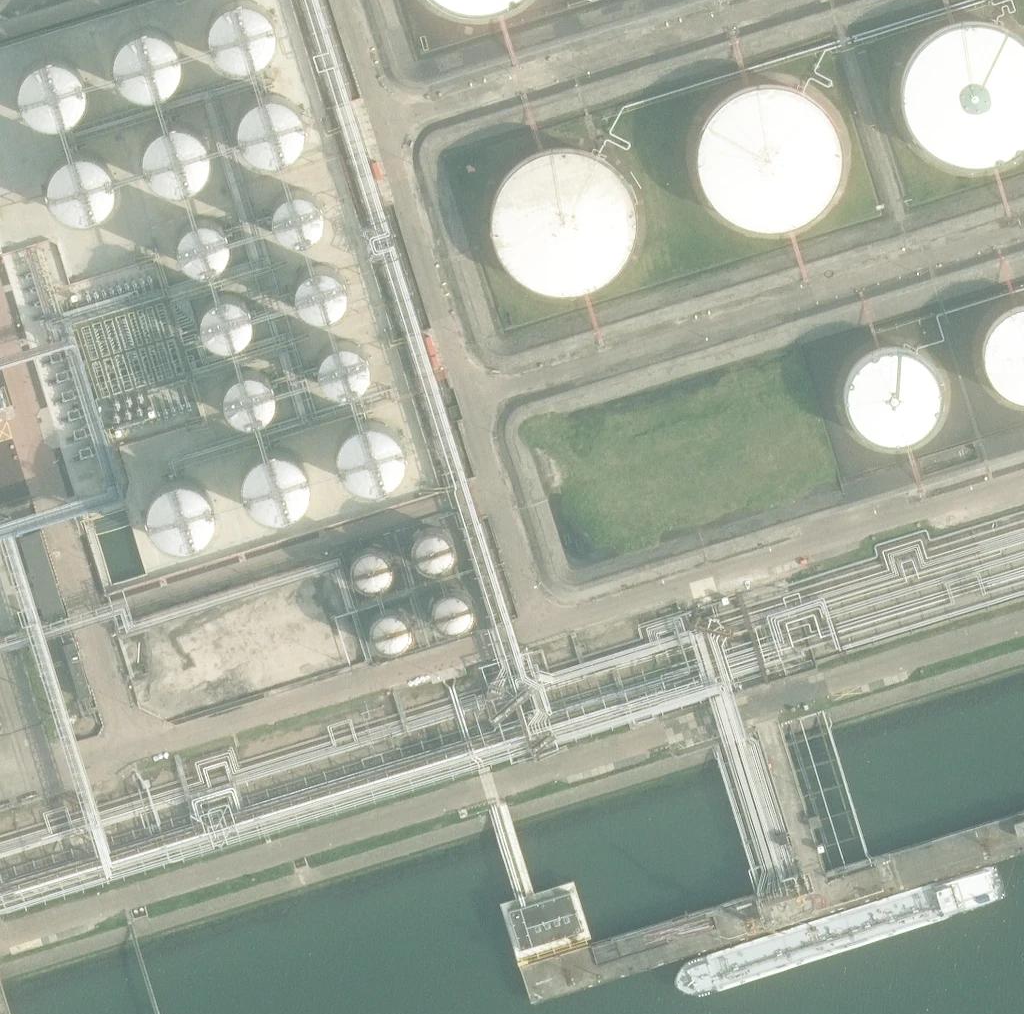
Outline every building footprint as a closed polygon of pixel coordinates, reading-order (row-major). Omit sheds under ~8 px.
[(229,0),(224,3),(219,7),(215,12),(212,18),(210,24),(209,30),(209,36),(210,42),(212,48),(216,54),(220,58),(225,62),(231,65),(237,67),(243,68),(249,67),(256,66),(261,63),(267,59),(271,55),(275,50),(277,44),(279,38),(279,31),(279,25),(277,19),(274,14),(270,8),(265,4),(260,1),(258,0),(229,0)] [(505,10),(519,3),(522,0),(432,0),(444,8),(459,13),(474,16),(490,15),(505,10)] [(1020,35),(1011,28),(1001,24),(990,20),(979,19),(968,19),(958,20),(947,24),(937,29),(928,35),(920,42),(913,51),(908,60),(904,71),(901,81),(900,92),(901,103),(904,114),(908,124),(913,134),(920,142),(928,150),(937,156),(947,161),(958,164),(969,166),(980,166),(991,164),(1001,161),(1011,156),(1020,150),(1023,146),(1023,38),(1020,35)] [(139,28),(133,30),(128,34),(123,38),(119,43),(116,48),(114,54),(113,60),(113,67),(114,73),(117,79),(120,84),(124,89),(129,93),(135,95),(141,97),(147,98),(154,98),(160,96),(166,93),(171,90),(175,85),(179,80),(182,74),(183,68),(184,62),(183,56),(181,50),(178,44),(174,39),(170,35),(164,31),(158,29),(152,28),(146,27),(139,28)] [(45,56),(39,59),(34,62),(29,66),(25,71),(21,76),(19,82),(18,88),(18,95),(20,101),(22,107),(25,112),(30,117),(35,121),(40,124),(47,125),(53,126),(59,126),(65,124),(71,122),(76,118),(81,113),(84,108),(87,102),(89,96),(89,90),(88,84),(87,78),(84,72),(80,67),(75,63),(70,59),(64,57),(58,56),(51,55),(45,56)] [(839,166),(840,155),(839,143),(837,132),(832,122),(826,112),(819,103),(810,96),(800,90),(790,85),(779,83),(767,82),(756,83),(745,85),(734,90),(724,96),(716,103),(708,112),(702,122),(698,132),(695,143),(694,155),(695,166),(698,177),(702,188),(708,198),(716,206),(724,214),(734,220),(745,224),(756,227),(767,228),(779,227),(790,224),(800,220),(810,214),(819,206),(826,198),(832,188),(837,177),(839,166)] [(263,93),(257,95),(252,98),(247,102),(243,107),(239,113),(237,119),(236,125),(237,131),(238,138),(240,143),(244,149),(248,154),(253,157),(259,160),(265,162),(271,163),(277,162),(283,161),(289,158),(294,155),(299,150),(303,145),(305,139),(307,133),(307,127),(306,120),(305,114),(302,109),(298,104),(293,99),(288,96),(282,94),(276,92),(269,92),(263,93)] [(167,124),(161,126),(156,129),(151,133),(147,138),(144,143),(142,149),(141,155),(141,162),(142,168),(144,174),(148,179),(152,184),(157,188),(163,191),(169,193),(175,193),(181,193),(188,191),(193,189),(199,185),(203,181),(207,175),(209,170),(211,163),(211,157),(211,151),(209,145),(206,139),(202,134),(197,130),(192,126),(186,124),(180,123),(174,123),(167,124)] [(514,166),(504,177),(497,190),(492,205),(490,220),(492,235),(497,249),(504,262),(514,274),(527,282),(540,289),(555,292),(570,292),(585,289),(599,282),(611,274),(622,262),(629,249),(634,235),(635,220),(634,205),(629,190),(622,177),(611,166),(599,157),(585,151),(571,148),(555,148),(541,151),(527,157),(514,166)] [(73,152),(67,154),(61,157),(56,161),(52,166),(49,171),(47,177),(46,184),(46,190),(48,196),(50,202),(53,207),(58,212),(63,216),(68,219),(74,221),(81,221),(87,221),(93,219),(99,217),(104,213),(109,209),(112,203),(115,198),(117,192),(117,185),(116,179),(114,173),(112,167),(108,162),(103,158),(98,154),(92,152),(86,151),(79,151),(73,152)] [(292,196),(288,198),(284,200),(281,204),(279,208),(277,212),(277,217),(277,221),(278,226),(280,230),(283,234),(287,237),(291,239),(295,240),(300,241),(304,240),(309,239),(313,237),(316,234),(319,230),(321,226),(322,221),(323,216),(322,212),(320,208),(318,204),(315,200),(311,198),(306,196),(302,195),(297,195),(292,196)] [(195,223),(191,225),(187,228),(184,231),(181,235),(180,239),(179,244),(179,249),(181,253),(183,257),(186,261),(189,264),(193,266),(198,268),(202,268),(207,268),(211,266),(216,264),(219,261),(222,257),(224,253),(225,248),(225,244),(225,239),(223,235),(220,231),(217,227),(213,225),(209,223),(204,222),(200,222),(195,223)] [(317,274),(313,275),(309,278),(306,282),(304,286),(302,290),(301,295),(302,299),(303,304),(305,308),(308,312),(311,315),(316,317),(320,318),(325,319),(329,318),(334,317),(338,314),(341,311),(344,308),(346,303),(347,299),(348,294),(347,290),(345,285),(343,281),(339,278),(336,275),(331,274),(327,273),(322,273),(317,274)] [(220,302),(216,304),(212,307),(208,310),(206,314),(204,318),(204,323),(204,328),(205,332),(207,336),(210,340),(214,343),(218,345),(222,347),(227,347),(232,347),(236,345),(240,343),(244,340),(247,336),(249,332),(250,327),(250,323),(249,318),(248,314),(245,310),(242,306),(238,304),(234,302),(229,301),(224,301),(220,302)] [(1019,304),(1010,307),(1002,312),(995,319),(989,327),(985,335),(983,345),(982,354),(983,364),(986,373),(991,381),(997,389),(1004,395),(1013,400),(1022,403),(1023,403),(1023,303),(1019,304)] [(941,405),(942,395),(942,386),(939,377),(935,368),(930,360),(923,354),(915,348),(906,345),(897,343),(887,343),(878,345),(869,348),(861,353),(854,360),(849,368),(845,376),(843,386),(842,395),(844,404),(847,413),(851,422),(858,429),(865,435),(873,439),(883,442),(892,443),(901,442),(911,439),(919,435),(926,429),(933,422),(937,413),(941,405)] [(340,349),(335,351),(332,353),(328,357),(326,361),(324,365),(324,370),(324,374),(325,379),(327,383),(330,387),(334,390),(338,392),(342,393),(347,394),(352,393),(356,392),(360,390),(364,386),(367,383),(369,379),(370,374),(370,369),(369,365),(367,360),(365,356),(362,353),(358,350),(354,349),(349,348),(344,348),(340,349)] [(243,376),(238,378),(235,380),(231,384),(229,388),(227,392),(227,397),(227,401),(228,406),(230,410),(233,414),(237,417),(241,419),(245,420),(250,421),(255,420),(259,419),(263,416),(267,413),(269,410),(271,405),(273,401),(273,396),(272,392),(270,387),(268,383),(265,380),(261,377),(256,376),(252,375),(247,375),(243,376)] [(362,420),(356,422),(351,425),(346,429),(342,434),(339,439),(337,445),(336,451),(336,458),(337,464),(339,470),(343,475),(347,480),(352,484),(358,487),(364,488),(370,489),(377,489),(383,487),(388,485),(394,481),(398,476),(402,471),(404,465),(406,459),(406,453),(406,447),(404,441),(401,435),(397,430),(393,426),(387,422),(381,420),(375,419),(369,418),(362,420)] [(267,449),(261,451),(256,454),(251,458),(247,463),(244,469),(242,475),(241,481),(241,487),(242,493),(244,499),(248,505),(252,509),(257,513),(263,516),(269,518),(275,519),(282,518),(288,517),(293,514),(299,510),(303,506),(307,501),(309,495),(311,489),(311,483),(311,476),(309,470),(306,465),(302,459),(297,455),(292,452),(286,449),(280,448),(274,448),(267,449)] [(173,478),(167,480),(161,483),(156,487),(152,492),(149,498),(147,504),(146,510),(146,516),(148,522),(150,528),(153,534),(158,538),(163,542),(168,545),(174,547),(181,548),(187,547),(193,546),(199,543),(204,539),(209,535),(212,530),(215,524),(216,518),(217,512),(216,505),(214,499),(212,494),(208,488),(203,484),(198,481),(192,478),(185,477),(179,477),(173,478)] [(455,552),(455,546),(455,540),(452,535),(448,530),(443,527),(437,526),(431,527),(425,529),(421,533),(417,537),(415,543),(415,549),(417,555),(421,560),(425,564),(431,566),(437,566),(443,565),(448,562),(452,557),(455,552)] [(392,570),(392,565),(392,560),(390,556),(387,552),(383,549),(379,547),(374,545),(370,545),(365,547),(361,549),(357,552),(354,556),(352,561),(352,565),(353,570),(354,575),(357,579),(361,582),(365,584),(370,585),(375,585),(379,584),(384,582),(387,579),(390,575),(392,570)] [(472,614),(473,609),(472,604),(470,600),(467,595),(464,592),(459,590),(454,589),(449,589),(444,591),(440,594),(436,597),(434,602),(433,607),(433,612),(434,617),(436,621),(440,625),(444,627),(449,629),(454,629),(459,628),(464,626),(467,623),(470,619),(472,614)] [(409,635),(410,630),(409,625),(407,620),(403,615),(399,612),(394,610),(388,610),(383,611),(378,614),(374,617),(371,622),(370,627),(370,633),(371,638),(374,643),(378,646),(383,649),(389,650),(394,650),(399,648),(404,645),(407,640),(409,635)]
